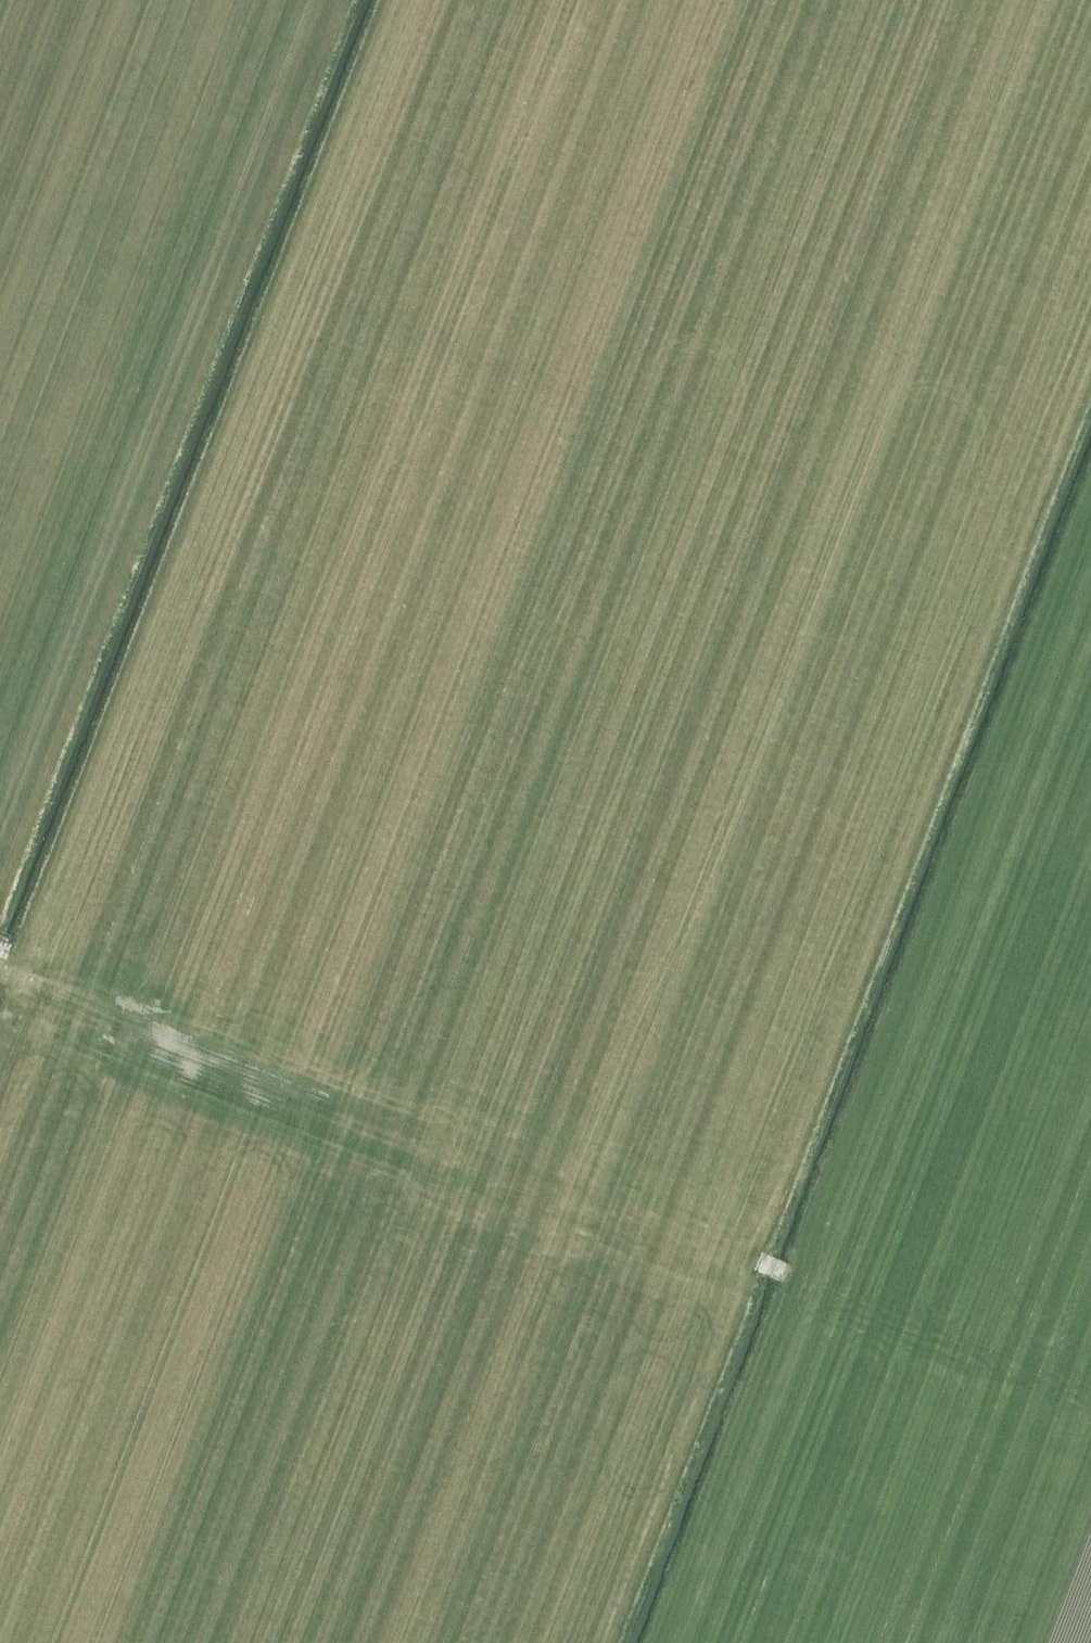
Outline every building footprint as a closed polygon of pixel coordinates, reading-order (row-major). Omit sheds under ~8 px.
[(770,1241),(762,1259),(788,1271),(796,1253),(770,1241)]
